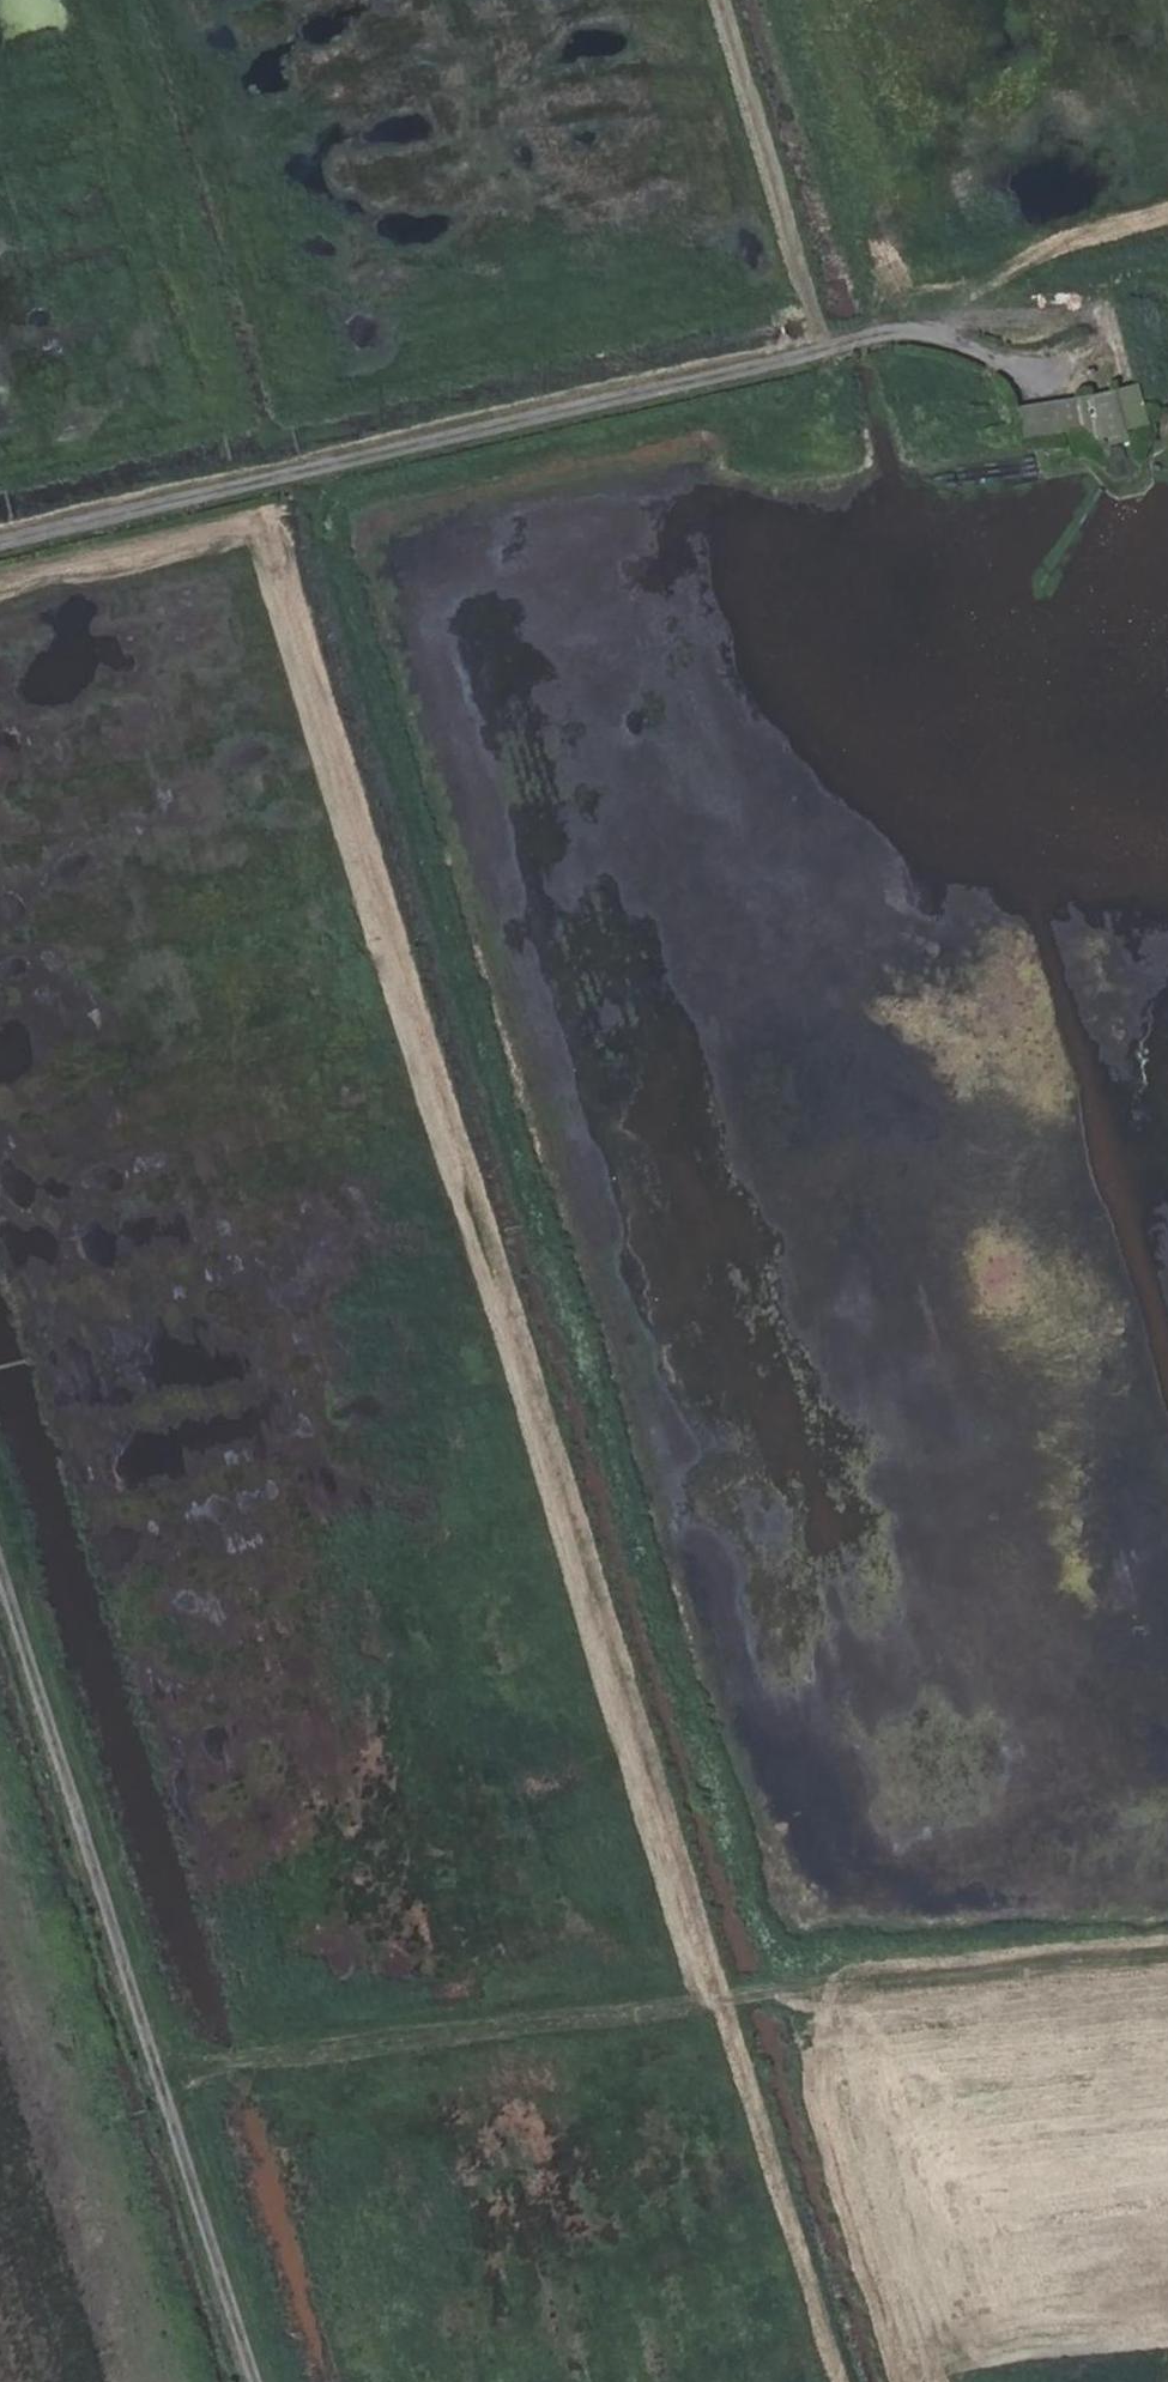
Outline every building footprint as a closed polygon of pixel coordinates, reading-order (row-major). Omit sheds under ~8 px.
[(1097,445),(1125,441),(1117,392),(1089,397),(1097,445)]
